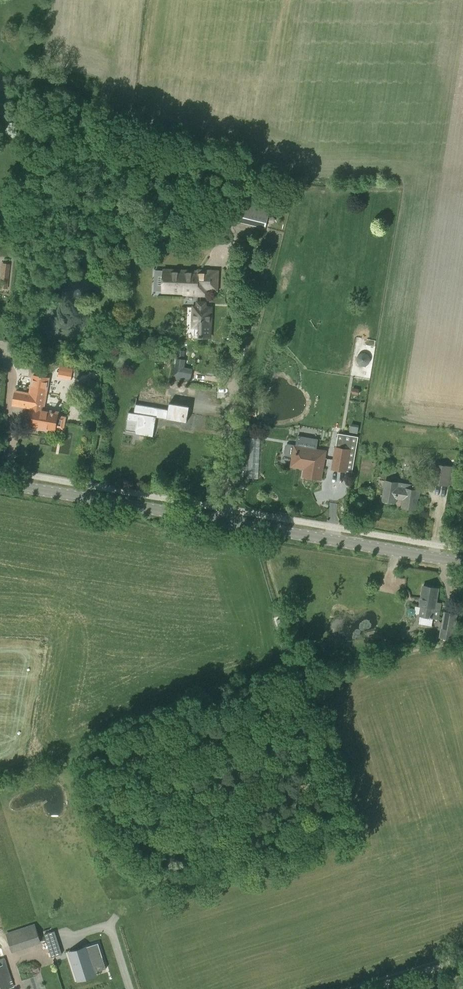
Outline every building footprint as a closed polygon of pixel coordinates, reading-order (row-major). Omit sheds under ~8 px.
[(78,29),(73,21),(67,25),(72,32),(69,34),(74,41),(85,34),(80,27),(78,29)] [(229,220),(265,229),(270,209),(274,192),(238,183),(234,200),(229,220)] [(3,263),(0,282),(0,286),(8,287),(11,264),(3,263)] [(185,294),(207,295),(207,286),(217,287),(218,272),(202,271),(202,272),(164,270),(163,291),(185,292),(185,294)] [(195,307),(194,327),(211,328),(212,308),(206,307),(206,303),(199,302),(198,307),(195,307)] [(159,357),(170,359),(171,352),(161,350),(159,357)] [(184,368),(185,360),(177,359),(174,375),(190,377),(191,369),(184,368)] [(58,377),(71,379),(72,371),(59,368),(58,377)] [(30,394),(16,391),(14,405),(31,408),(30,414),(33,415),(31,426),(55,430),(55,428),(64,430),(67,416),(58,415),(58,413),(40,410),(40,407),(44,407),(49,378),(34,376),(30,394)] [(169,409),(136,404),(134,413),(128,412),(127,420),(138,422),(136,433),(153,436),(155,424),(152,423),(153,416),(187,422),(189,406),(170,403),(169,409)] [(256,407),(246,407),(246,416),(256,416),(256,407)] [(351,423),(349,432),(357,433),(359,425),(351,423)] [(336,447),(335,446),(331,469),(347,472),(347,471),(352,472),(358,437),(338,433),(336,447)] [(284,453),(286,455),(294,457),(292,464),(306,466),(304,477),(321,480),(325,452),(295,446),(296,445),(288,444),(285,445),(284,453)] [(431,484),(449,486),(449,485),(452,485),(455,467),(433,464),(431,484)] [(404,499),(403,507),(415,509),(417,497),(418,498),(419,491),(417,491),(418,486),(386,481),(383,500),(395,502),(396,498),(404,499)] [(441,609),(435,608),(438,589),(424,586),(419,616),(420,616),(419,624),(432,626),(433,619),(439,620),(441,609)] [(439,638),(453,640),(458,614),(444,611),(439,638)] [(41,941),(35,924),(7,934),(12,950),(41,941)] [(53,956),(63,952),(54,930),(44,934),(53,956)] [(90,953),(72,958),(78,978),(96,972),(90,953)] [(0,959),(0,988),(7,988),(14,987),(5,958),(0,959)]
